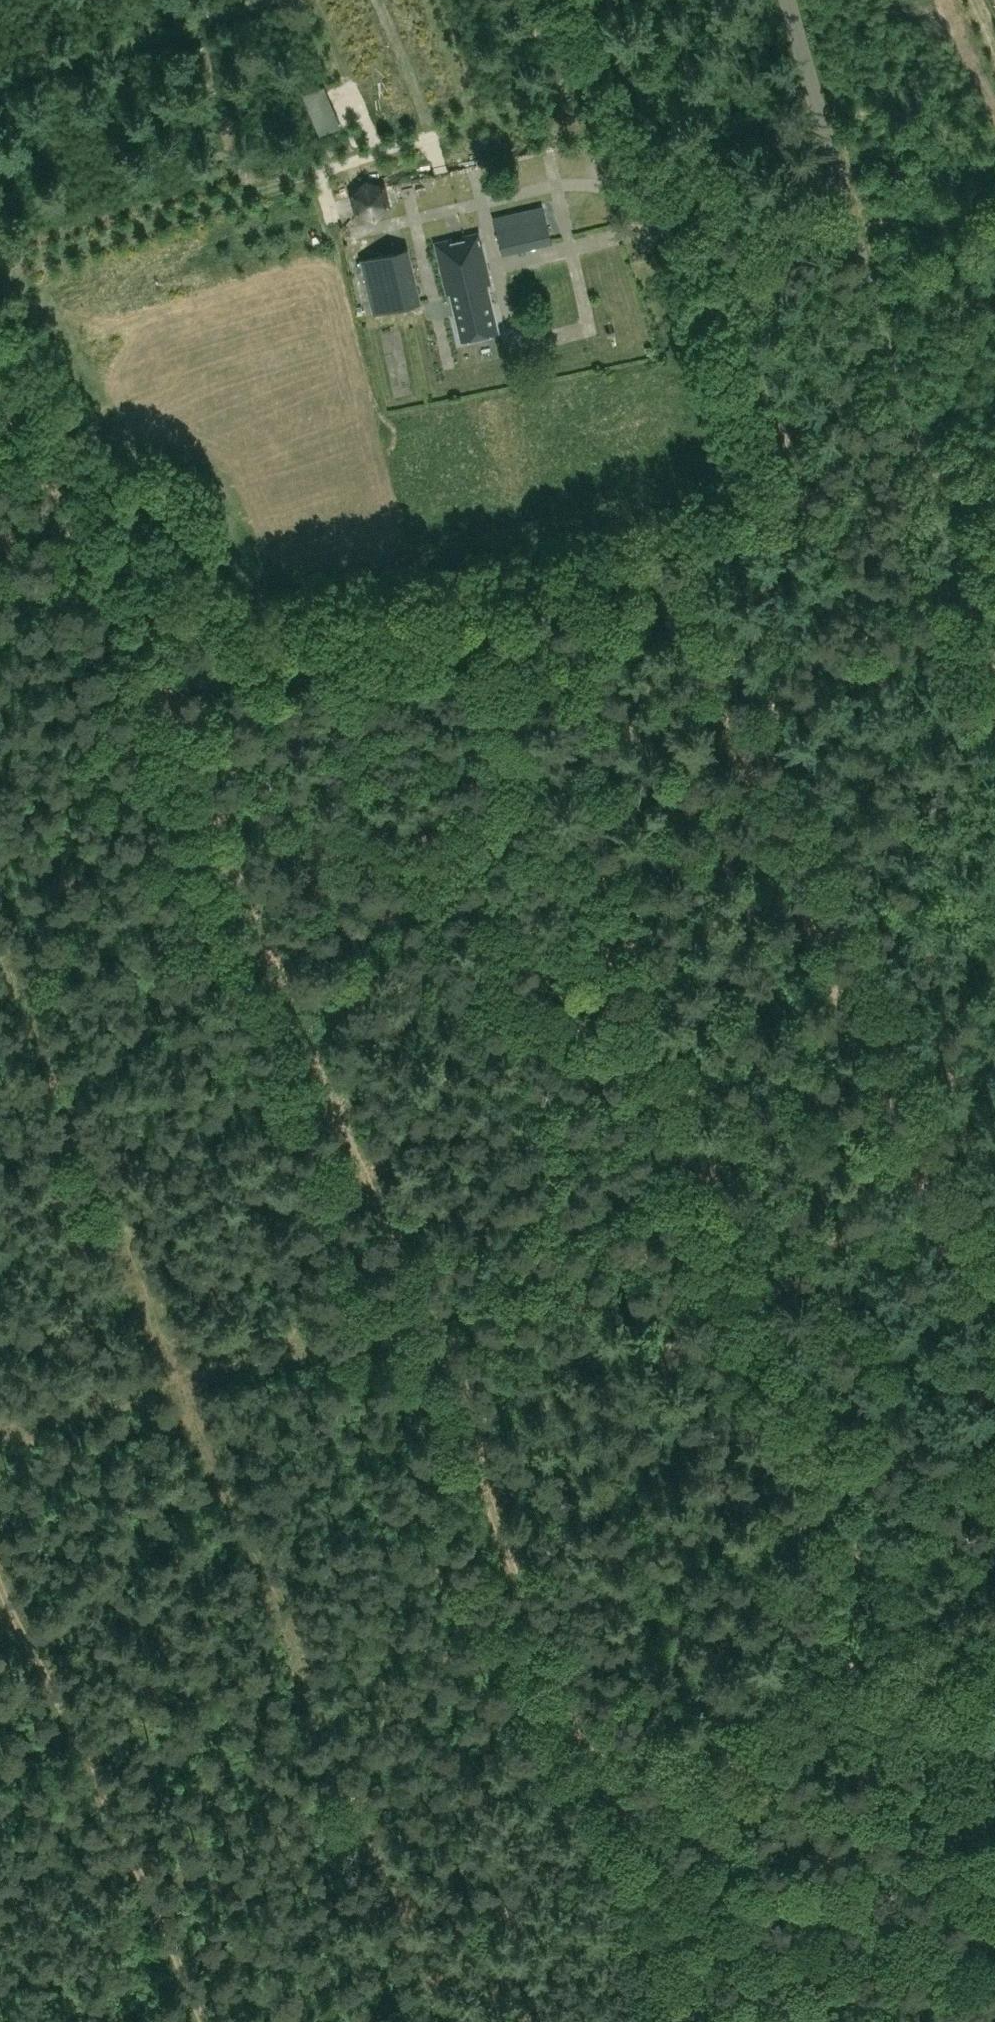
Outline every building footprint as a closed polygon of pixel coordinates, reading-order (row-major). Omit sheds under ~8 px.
[(359,212),(374,216),(375,216),(387,205),(387,204),(383,188),(367,183),(366,183),(355,194),(354,195),(358,211),(359,212)] [(536,242),(550,239),(543,209),(542,209),(544,219),(532,222),(536,242)] [(495,220),(502,250),(516,247),(511,227),(499,230),(496,220),(495,220)] [(450,239),(435,243),(447,293),(450,292),(461,339),(498,331),(487,284),(490,283),(481,243),(478,243),(477,239),(480,239),(479,232),(464,236),(464,238),(451,242),(450,239)] [(405,249),(362,259),(374,313),(418,303),(405,249)]
